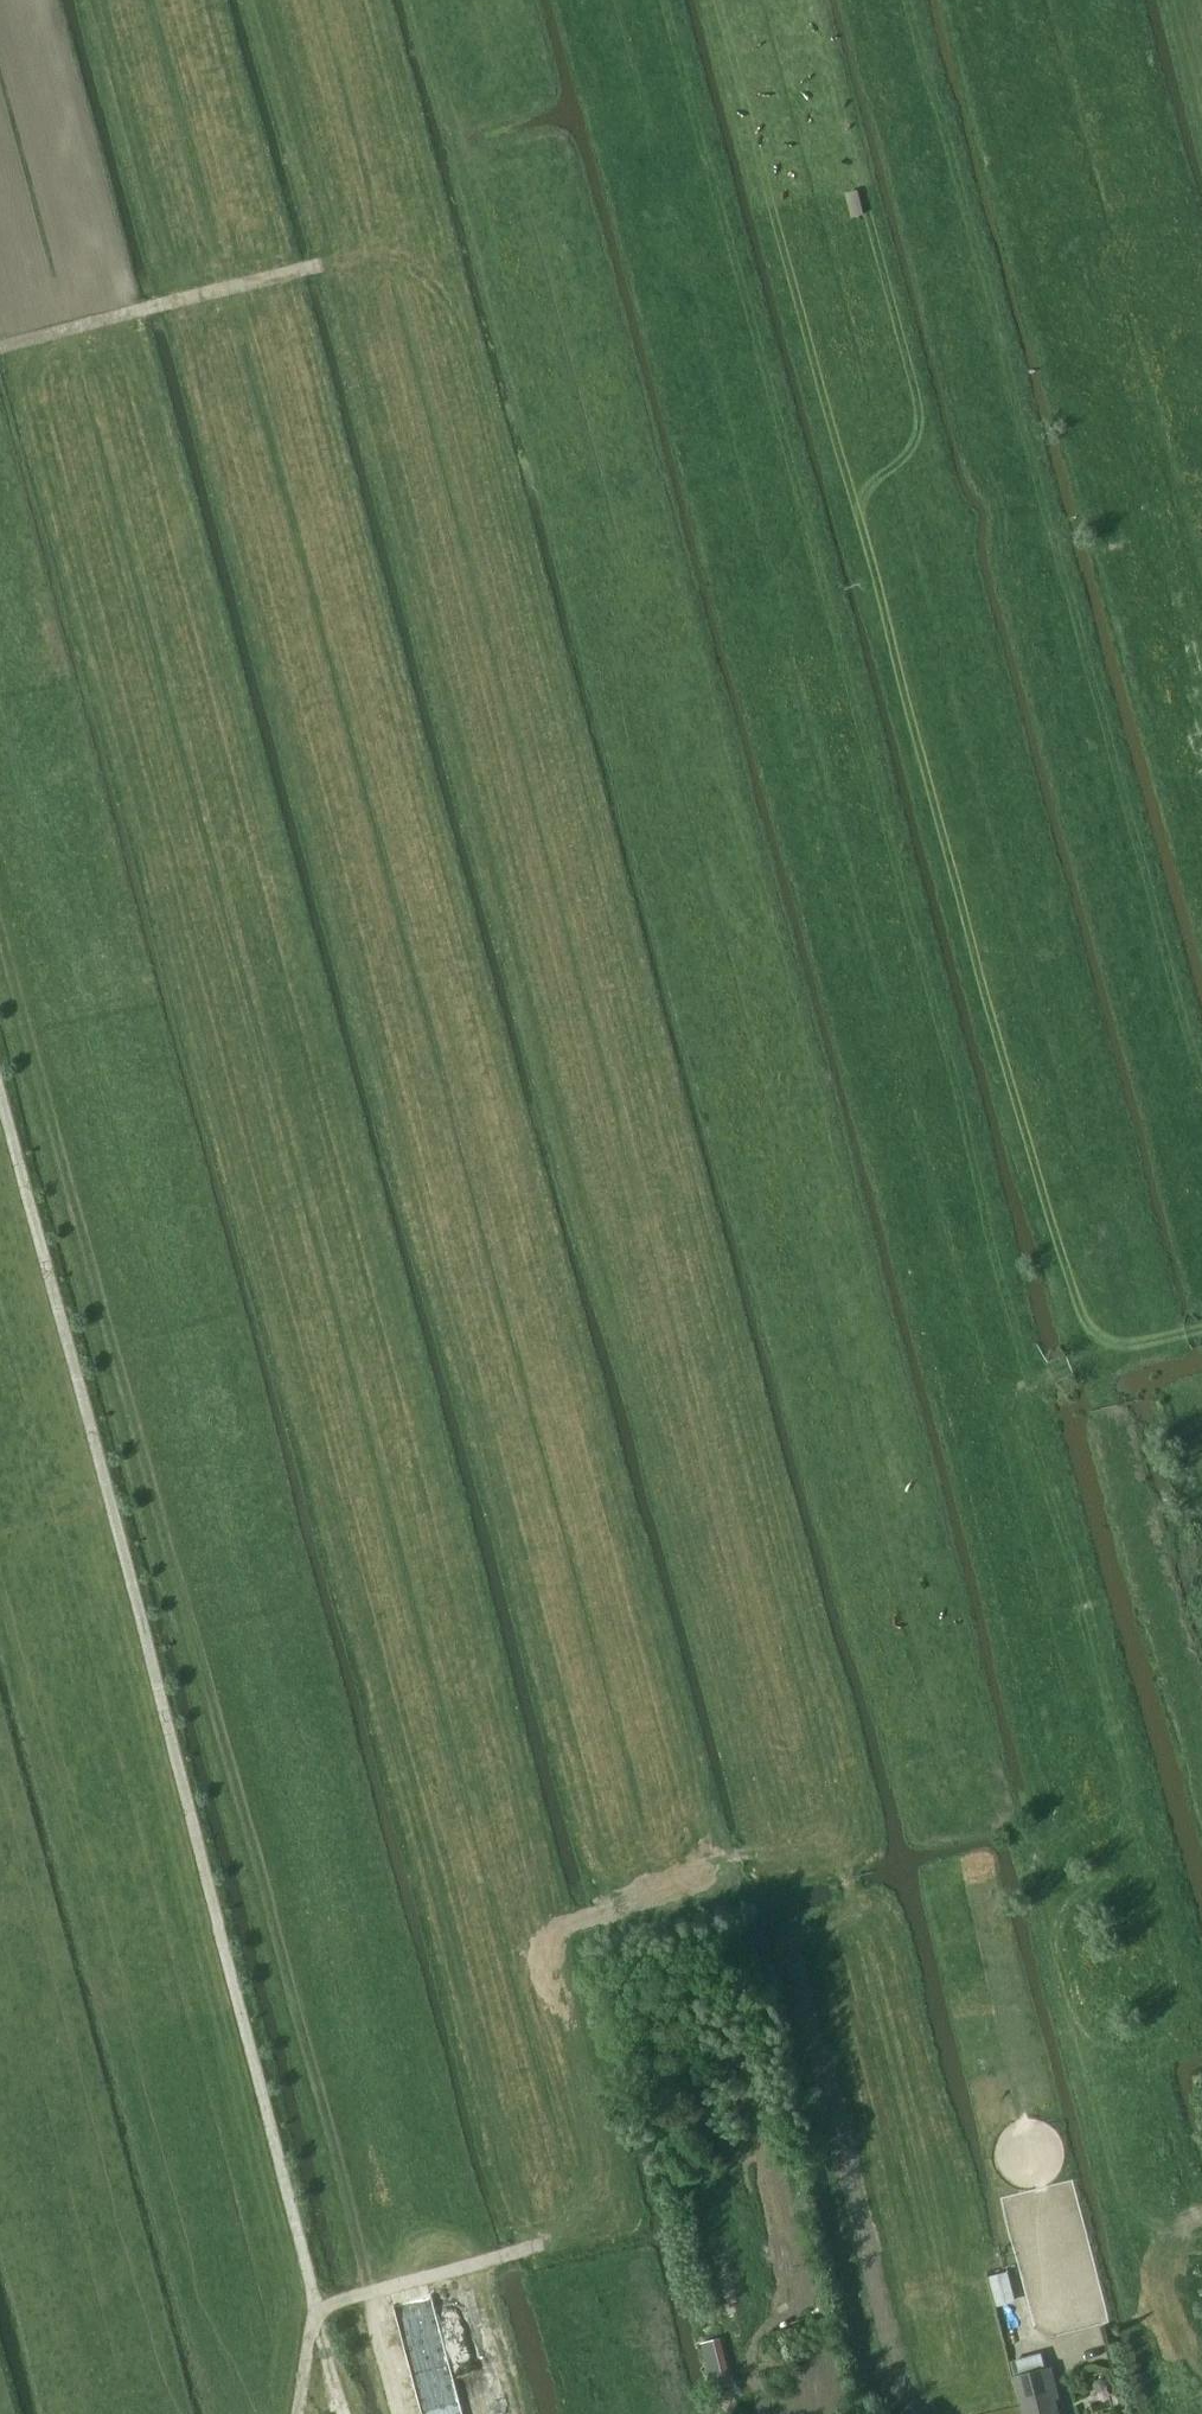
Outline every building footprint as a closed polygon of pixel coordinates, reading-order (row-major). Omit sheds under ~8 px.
[(1046,2367),(1015,2375),(1025,2413),(1060,2413),(1056,2398),(1061,2397),(1053,2365),(1046,2367)]
